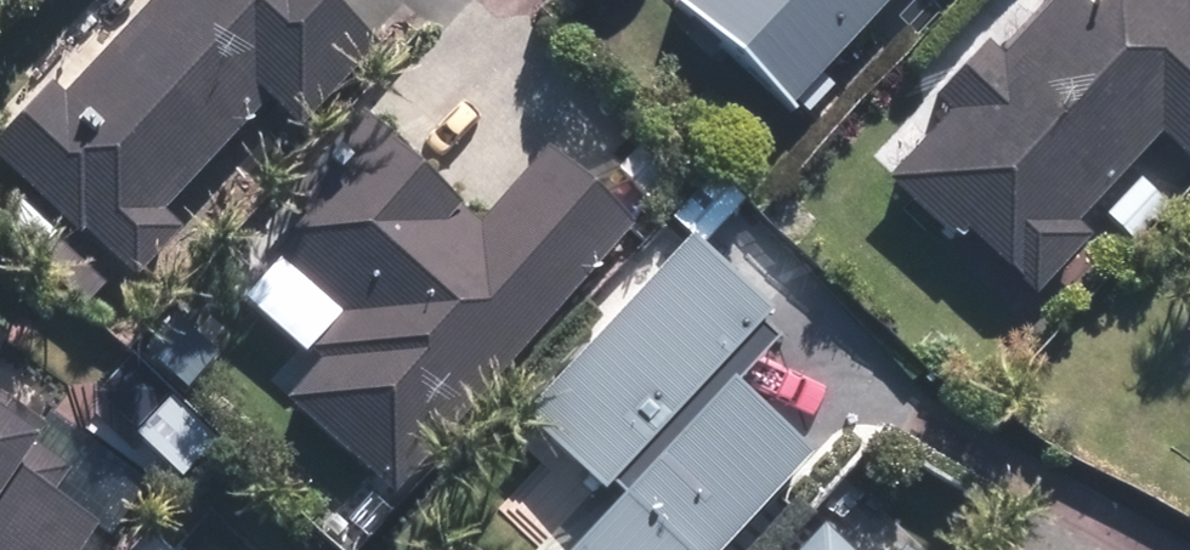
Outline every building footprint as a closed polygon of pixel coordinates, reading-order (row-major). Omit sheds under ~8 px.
[(53,77),(0,135),(0,153),(82,229),(86,225),(138,275),(186,223),(166,205),(271,94),(304,123),(382,40),(339,0),(149,0),(66,90),(53,77)] [(683,4),(788,103),(886,0),(687,0),(683,4)] [(1005,49),(992,36),(940,91),(954,106),(894,173),(961,237),(971,226),(1039,289),(1095,229),(1083,218),(1167,126),(1189,147),(1189,0),(1049,0),(1005,49)] [(397,491),(636,219),(548,142),(480,220),(461,203),(464,200),(410,152),(413,147),(365,104),(286,193),(308,211),(275,250),(344,311),(313,344),(323,352),(286,394),(397,491)] [(1186,185),(1163,165),(1133,201),(1156,219),(1186,185)] [(749,196),(719,166),(675,214),(705,243),(749,196)] [(34,257),(65,221),(28,188),(0,220),(0,227),(34,257)] [(534,411),(607,479),(611,473),(632,494),(579,549),(712,549),(808,446),(737,380),(780,335),(760,314),(769,306),(696,238),(534,411)] [(175,437),(194,419),(197,416),(167,387),(145,410),(175,437)] [(101,520),(56,489),(74,462),(35,436),(47,420),(0,388),(0,549),(80,549),(101,520)] [(194,419),(175,437),(169,444),(196,470),(221,445),(194,419)] [(827,519),(797,549),(862,549),(827,519)] [(908,542),(899,549),(917,549),(908,542)]
